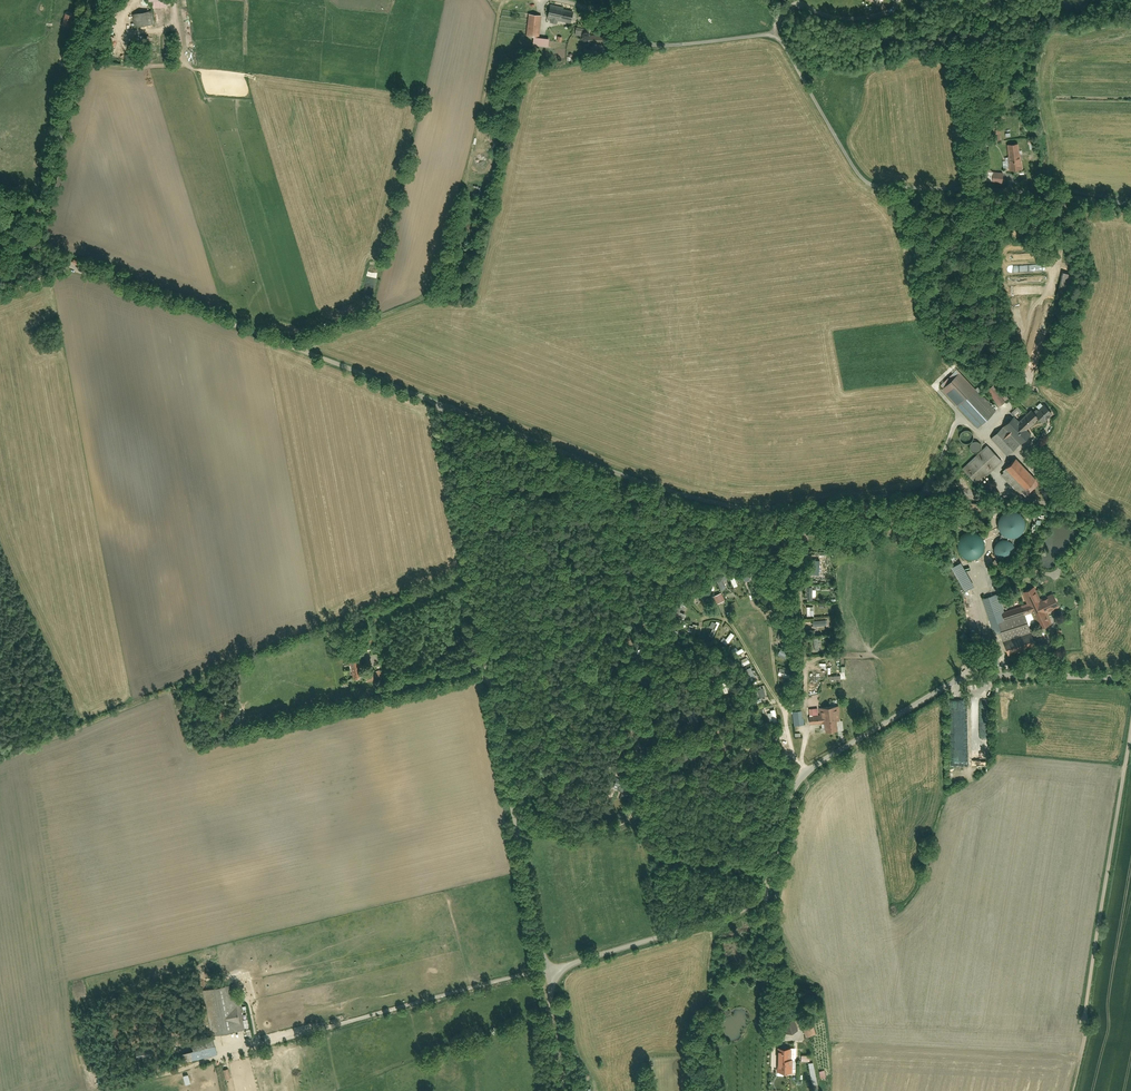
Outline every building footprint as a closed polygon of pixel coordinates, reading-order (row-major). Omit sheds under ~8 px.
[(550,6),(547,19),(570,24),(572,11),(550,6)] [(132,15),(134,29),(153,26),(151,12),(132,15)] [(528,14),(526,38),(540,39),(542,15),(528,14)] [(577,27),(575,36),(588,38),(590,29),(577,27)] [(1019,144),(1006,145),(1008,173),(1021,172),(1019,144)] [(960,373),(941,390),(976,428),(995,411),(960,373)] [(994,385),(987,391),(998,407),(1005,401),(994,385)] [(1006,387),(1000,392),(1006,400),(1012,395),(1006,387)] [(1029,437),(1025,433),(1037,420),(1042,425),(1053,414),(1044,406),(1034,416),(1030,411),(1027,413),(1019,405),(1015,410),(1023,418),(1017,423),(1014,420),(992,441),(1008,457),(1029,437)] [(1001,461),(985,445),(960,470),(976,486),(1001,461)] [(1029,498),(1047,479),(1041,472),(1034,479),(1014,460),(1004,470),(1024,490),(1023,492),(1029,498)] [(996,525),(997,530),(1002,536),(1009,538),(1016,537),(1021,533),(1023,527),(1023,519),(1019,515),(1014,512),(1007,511),(1001,514),(997,520),(996,525)] [(993,548),(993,555),(997,561),(1003,563),(1011,560),(1015,554),(1015,548),(1011,542),(1003,539),(996,542),(993,548)] [(814,559),(815,566),(826,566),(826,558),(814,559)] [(966,588),(975,583),(965,565),(956,570),(966,588)] [(730,575),(733,585),(740,582),(737,572),(730,575)] [(723,575),(715,579),(721,591),(729,587),(723,575)] [(1049,627),(1046,618),(1044,614),(1057,609),(1053,597),(1038,602),(1033,588),(1021,592),(1026,605),(1006,613),(999,593),(982,599),(989,620),(994,619),(1007,656),(1036,646),(1029,625),(1036,623),(1038,630),(1049,627)] [(805,590),(806,601),(814,601),(813,590),(805,590)] [(712,597),(716,605),(723,602),(719,594),(712,597)] [(694,595),(690,599),(699,607),(703,603),(694,595)] [(807,608),(807,618),(815,618),(815,608),(807,608)] [(773,621),(776,627),(785,623),(783,618),(773,621)] [(691,623),(687,631),(692,634),(696,626),(691,623)] [(361,632),(364,644),(374,642),(371,629),(361,632)] [(723,631),(718,639),(724,643),(729,634),(723,631)] [(738,647),(731,652),(735,658),(743,653),(738,647)] [(780,650),(777,657),(784,661),(788,653),(780,650)] [(833,659),(834,679),(843,678),(843,659),(833,659)] [(348,662),(353,681),(363,679),(359,660),(348,662)] [(751,669),(744,674),(748,681),(756,675),(751,669)] [(780,669),(778,674),(789,678),(791,672),(780,669)] [(365,673),(367,684),(379,681),(377,671),(365,673)] [(809,727),(821,726),(822,732),(837,731),(836,707),(820,708),(820,710),(808,711),(809,727)] [(794,714),(794,727),(804,727),(803,714),(794,714)] [(245,1030),(235,986),(199,993),(208,1037),(245,1030)] [(782,1021),(785,1033),(795,1030),(792,1018),(782,1021)] [(242,1035),(243,1042),(251,1040),(249,1033),(242,1035)] [(180,1047),(184,1064),(218,1055),(213,1038),(180,1047)] [(777,1048),(776,1072),(791,1072),(791,1048),(777,1048)] [(222,1071),(225,1081),(231,1080),(228,1069),(222,1071)]
